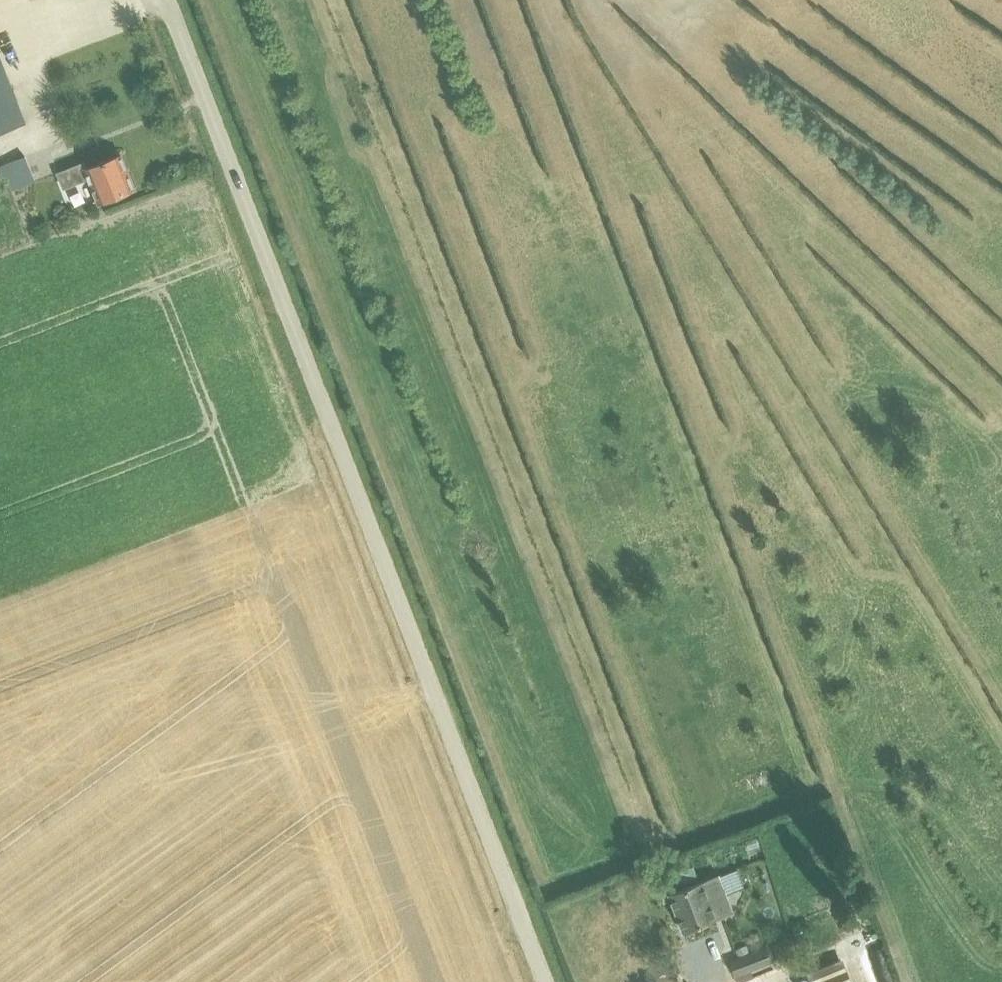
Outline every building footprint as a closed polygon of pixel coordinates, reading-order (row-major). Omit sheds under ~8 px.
[(25,121),(0,56),(0,131),(25,121)] [(99,202),(134,188),(121,154),(86,167),(84,162),(58,172),(64,187),(89,177),(99,202)] [(8,190),(34,180),(25,156),(0,166),(0,170),(8,190)] [(718,875),(669,893),(676,910),(678,909),(679,913),(677,913),(683,930),(716,918),(716,916),(720,914),(721,916),(732,912),(725,894),(745,886),(738,867),(718,875)] [(735,975),(771,961),(765,946),(730,960),(735,975)] [(839,959),(807,971),(811,981),(848,981),(839,959)]
